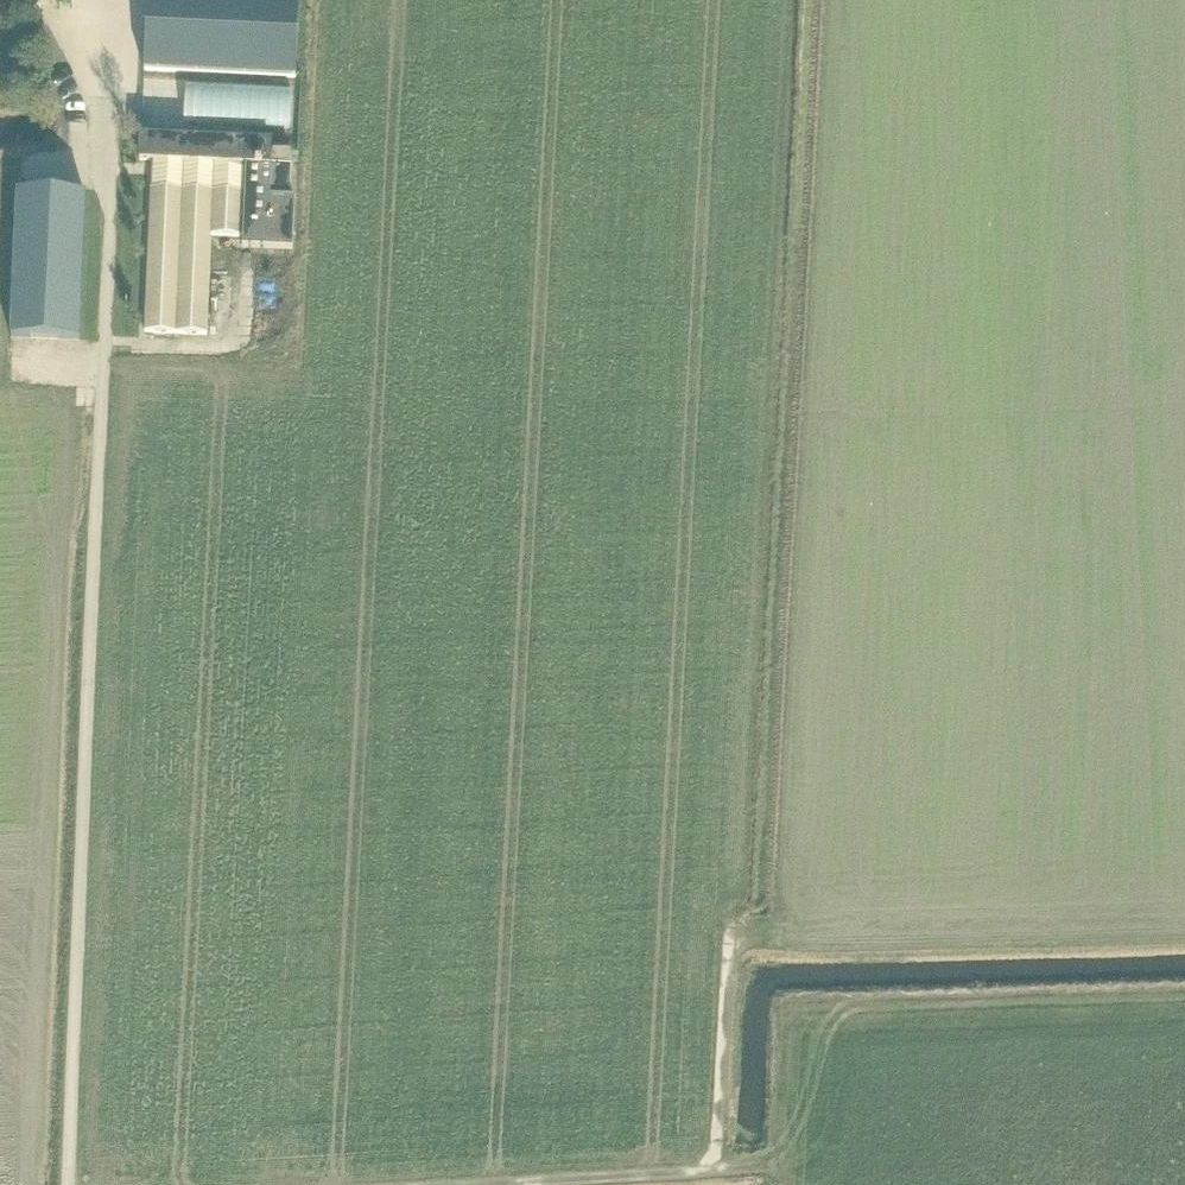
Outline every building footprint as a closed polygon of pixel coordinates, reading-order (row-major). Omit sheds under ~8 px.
[(143,71),(294,78),(298,0),(146,0),(143,71)] [(290,91),(185,86),(183,124),(288,129),(290,91)] [(289,199),(291,154),(269,154),(270,143),(139,138),(138,161),(152,162),(144,333),(205,336),(209,236),(240,237),(243,168),(245,168),(242,248),(292,250),(294,199),(289,199)] [(16,194),(10,339),(14,339),(78,342),(85,198),(62,197),(16,194)]
